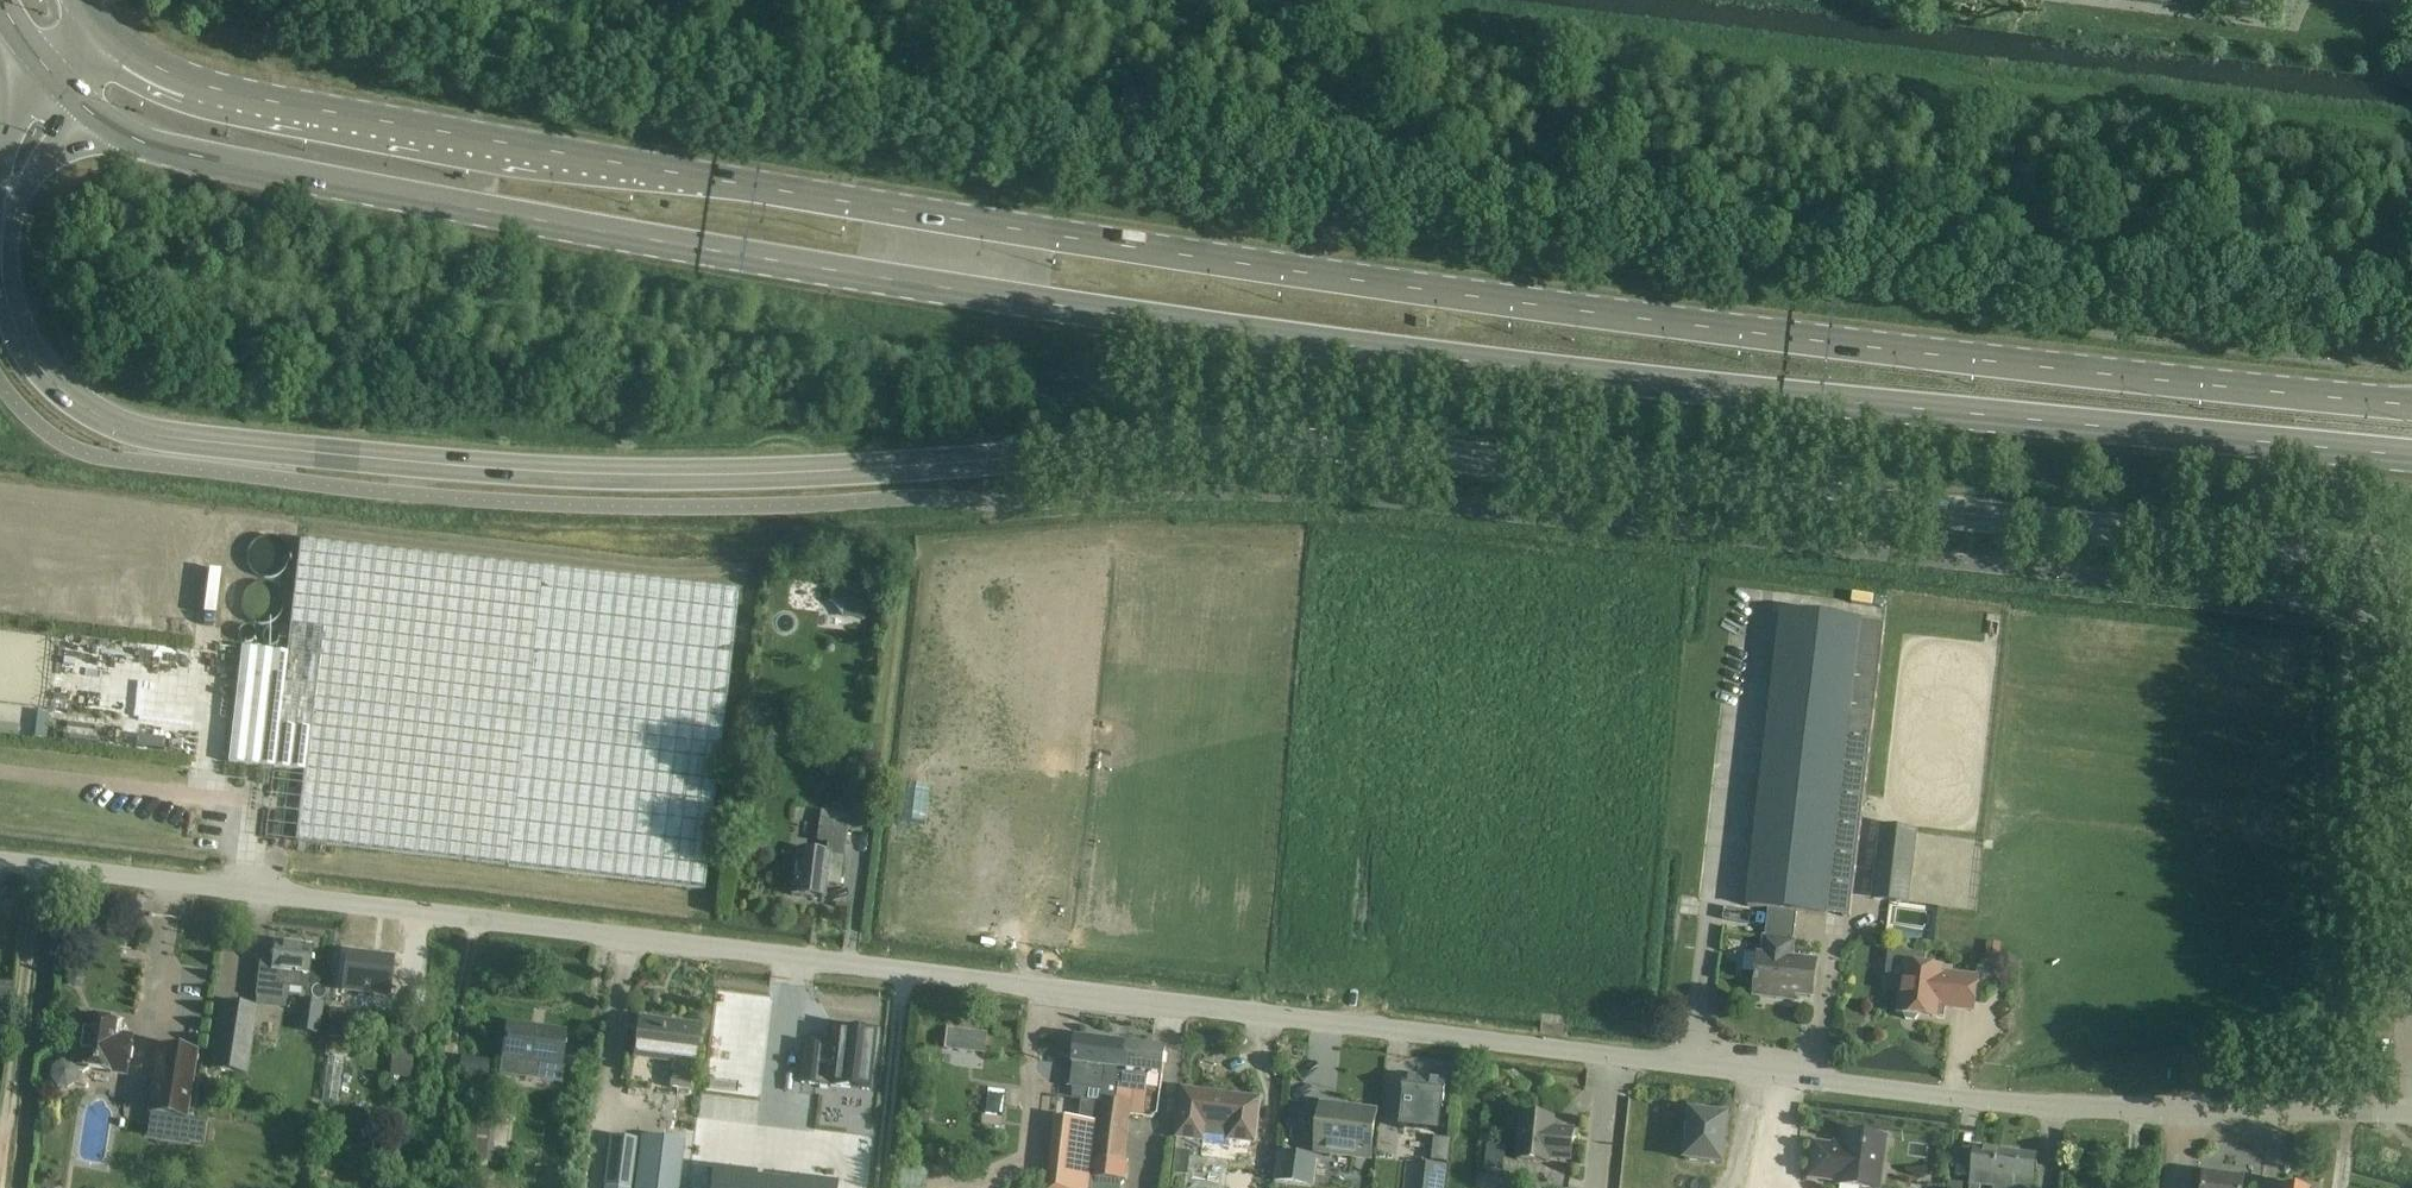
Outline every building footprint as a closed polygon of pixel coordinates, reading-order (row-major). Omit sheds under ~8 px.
[(2230,9),(2244,10),(2245,0),(2231,0),(2230,9)] [(2247,10),(2263,12),(2264,0),(2248,0),(2247,10)] [(282,561),(283,554),(282,547),(278,541),(272,536),(265,534),(257,535),(254,536),(249,540),(245,546),(243,553),(244,561),(249,568),(252,571),(256,573),(262,574),(270,573),(274,571),(277,568),(282,561)] [(704,889),(734,626),(739,590),(300,539),(287,652),(241,647),(227,761),(303,769),(296,840),(704,889)] [(277,608),(278,600),(276,592),(272,586),(265,582),(260,580),(256,581),(249,583),(243,587),(240,593),(238,600),(240,608),(244,614),(247,617),(251,619),(259,620),(265,619),(269,617),(272,614),(277,608)] [(1850,917),(1874,713),(1884,624),(1860,621),(1861,620),(1782,610),(1747,906),(1769,908),(1765,937),(1763,936),(1762,953),(1758,952),(1753,995),(1794,1000),(1794,995),(1813,997),(1817,959),(1793,957),(1795,940),(1793,940),(1796,912),(1825,915),(1825,914),(1850,917)] [(759,705),(750,717),(762,726),(771,715),(759,705)] [(820,810),(816,841),(826,842),(844,844),(848,814),(849,807),(832,805),(831,812),(820,810)] [(1908,902),(1916,837),(1879,833),(1872,898),(1908,902)] [(797,851),(791,895),(823,899),(825,884),(839,886),(843,857),(829,855),(825,855),(797,851)] [(1999,962),(2001,943),(1988,941),(1985,961),(1999,962)] [(306,988),(311,947),(274,943),(272,959),(260,958),(256,997),(286,1002),(287,1002),(289,986),(306,988)] [(1889,950),(1884,985),(1902,987),(1899,1012),(1903,1013),(1906,1018),(1916,1020),(1919,1015),(1937,1017),(1939,1003),(1953,1005),(1952,1007),(1974,1010),(1978,976),(1957,974),(1943,972),(1943,967),(1924,965),(1926,954),(1889,950)] [(345,953),(341,990),(389,996),(394,958),(345,953)] [(14,983),(0,982),(0,997),(12,998),(14,983)] [(313,999),(309,1033),(318,1034),(322,1001),(313,999)] [(244,1073),(255,1008),(220,1002),(209,1068),(244,1073)] [(329,1008),(326,1033),(342,1035),(345,1010),(329,1008)] [(409,1079),(418,1014),(397,1010),(388,1076),(409,1079)] [(126,1073),(131,1042),(132,1034),(122,1033),(124,1022),(84,1017),(79,1053),(71,1058),(70,1063),(61,1062),(52,1068),(51,1078),(57,1087),(68,1088),(76,1082),(77,1073),(82,1073),(90,1068),(126,1073)] [(690,1089),(698,1024),(638,1017),(633,1058),(672,1063),(670,1086),(690,1089)] [(505,1022),(500,1058),(527,1062),(525,1079),(562,1084),(564,1067),(561,1066),(566,1030),(560,1030),(541,1027),(505,1022)] [(869,1090),(876,1033),(836,1029),(832,1066),(829,1067),(820,1065),(822,1047),(806,1045),(801,1085),(817,1087),(818,1085),(840,1086),(840,1087),(869,1090)] [(946,1029),(943,1048),(959,1050),(961,1031),(946,1029)] [(1107,1091),(1112,1042),(1076,1038),(1076,1041),(1062,1040),(1061,1057),(1074,1059),(1071,1088),(1107,1091)] [(1098,1187),(1124,1187),(1133,1090),(1146,1091),(1148,1072),(1162,1073),(1164,1047),(1112,1042),(1107,1091),(1098,1187)] [(187,1117),(196,1051),(159,1046),(149,1111),(187,1117)] [(1402,1103),(1400,1121),(1404,1122),(1440,1126),(1445,1081),(1405,1077),(1402,1103)] [(204,1080),(201,1099),(214,1101),(216,1081),(204,1080)] [(1254,1145),(1260,1100),(1183,1090),(1177,1140),(1225,1146),(1226,1141),(1254,1145)] [(1322,1106),(1316,1153),(1369,1159),(1375,1112),(1322,1106)] [(1692,1110),(1686,1161),(1724,1165),(1729,1114),(1692,1110)] [(913,1114),(913,1124),(928,1124),(928,1114),(913,1114)] [(1571,1161),(1574,1128),(1554,1126),(1555,1117),(1521,1114),(1517,1159),(1550,1162),(1550,1159),(1571,1161)] [(983,1116),(982,1124),(1001,1127),(1002,1118),(983,1116)] [(177,1117),(173,1140),(201,1145),(205,1122),(177,1117)] [(1048,1187),(1092,1187),(1098,1121),(1079,1119),(1054,1117),(1052,1143),(1048,1187)] [(1885,1136),(1846,1131),(1844,1147),(1815,1143),(1811,1177),(1840,1180),(1839,1184),(1869,1187),(1878,1187),(1885,1136)] [(683,1140),(642,1135),(635,1187),(677,1187),(683,1140)] [(635,1140),(612,1137),(605,1187),(629,1187),(635,1140)] [(1434,1138),(1431,1160),(1448,1162),(1450,1139),(1434,1138)] [(1997,1151),(1974,1148),(1970,1187),(1979,1187),(1979,1185),(1994,1187),(1997,1151)] [(1994,1187),(2033,1187),(2037,1155),(1997,1151),(1994,1187)] [(1313,1187),(1317,1158),(1279,1152),(1274,1181),(1313,1187)] [(1448,1165),(1419,1162),(1416,1187),(1445,1187),(1448,1165)] [(711,1173),(709,1187),(833,1187),(711,1173)] [(2244,1179),(2203,1174),(2202,1187),(2243,1187),(2244,1179)]
